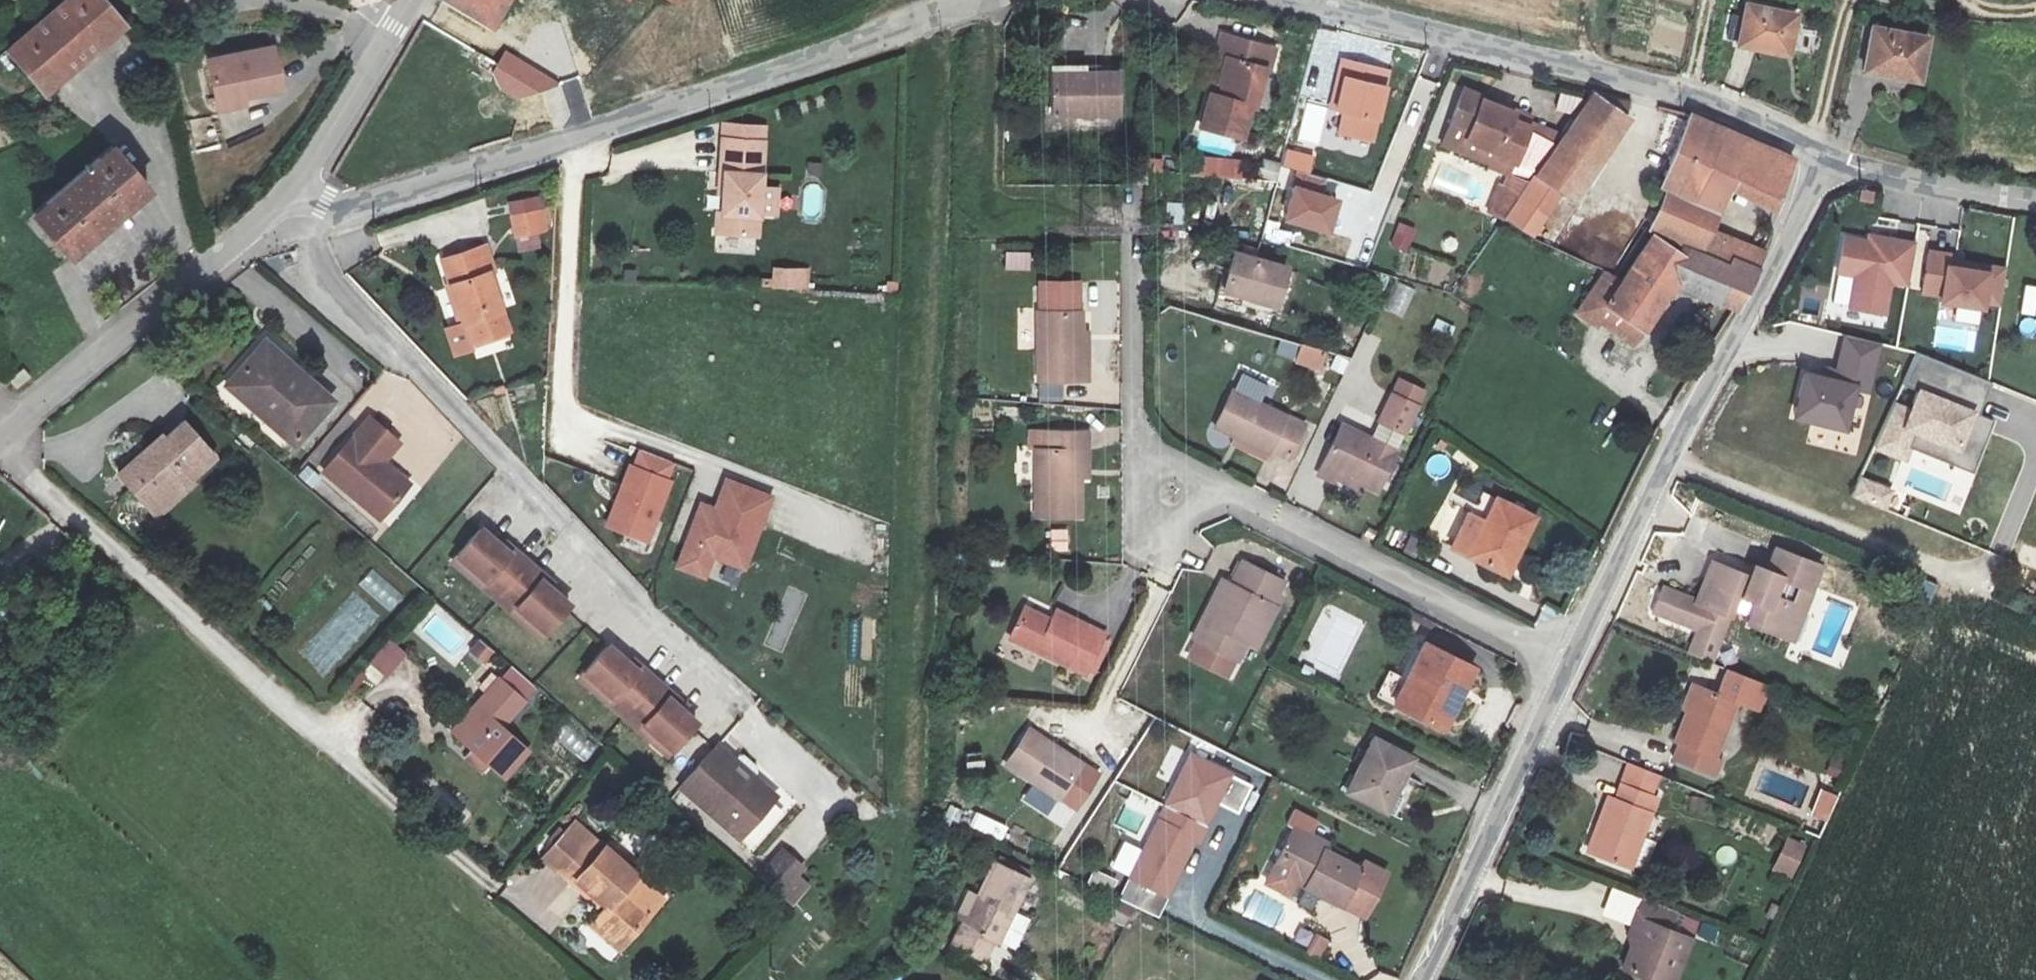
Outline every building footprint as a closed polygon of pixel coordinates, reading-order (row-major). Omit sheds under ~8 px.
[(101,0),(57,0),(4,49),(42,92),(122,24),(101,0)] [(496,26),(511,0),(451,0),(496,26)] [(1749,3),(1740,45),(1790,56),(1800,14),(1749,3)] [(1931,39),(1876,29),(1868,72),(1923,82),(1931,39)] [(1206,100),(1197,97),(1188,130),(1229,141),(1238,110),(1241,110),(1252,74),(1256,74),(1262,54),(1207,39),(1202,59),(1206,60),(1213,63),(1205,87),(1209,89),(1206,100)] [(210,60),(220,110),(248,104),(246,96),(285,88),(276,46),(210,60)] [(503,91),(519,99),(558,83),(507,52),(495,73),(503,91)] [(1206,60),(1197,97),(1206,100),(1209,89),(1205,87),(1213,63),(1206,60)] [(1315,117),(1322,118),(1334,67),(1328,65),(1315,117)] [(1375,77),(1334,67),(1322,118),(1328,120),(1322,142),(1357,151),(1375,77)] [(1084,85),(1050,85),(1050,122),(1116,122),(1116,79),(1084,79),(1084,85)] [(1443,147),(1510,175),(1492,214),(1506,220),(1533,238),(1563,193),(1570,200),(1633,120),(1593,93),(1558,144),(1530,131),(1531,127),(1513,119),(1514,111),(1479,98),(1482,94),(1465,88),(1443,147)] [(1734,258),(1761,267),(1767,252),(1714,230),(1732,189),(1776,212),(1795,159),(1755,143),(1692,115),(1679,150),(1663,188),(1670,191),(1654,231),(1732,261),(1734,258)] [(1656,149),(1670,155),(1685,121),(1672,115),(1656,149)] [(720,117),(720,131),(760,132),(760,118),(720,117)] [(760,132),(720,131),(718,165),(722,166),(722,186),(721,205),(717,205),(716,226),(757,227),(760,132)] [(151,188),(115,147),(38,213),(74,256),(151,188)] [(1285,147),(1280,165),(1303,172),(1300,183),(1292,181),(1282,221),(1325,232),(1335,193),(1323,191),(1327,178),(1309,174),(1315,154),(1285,147)] [(1187,153),(1185,173),(1241,180),(1244,160),(1187,153)] [(546,193),(506,201),(516,253),(542,248),(540,235),(552,232),(546,193)] [(1398,221),(1388,245),(1406,252),(1417,229),(1398,221)] [(1867,234),(1864,238),(1843,235),(1835,273),(1853,276),(1847,308),(1885,315),(1890,284),(1907,287),(1915,242),(1867,234)] [(1647,332),(1678,288),(1737,313),(1761,267),(1734,258),(1732,261),(1731,264),(1651,235),(1623,280),(1605,270),(1577,313),(1598,329),(1602,324),(1634,347),(1647,332)] [(487,244),(445,259),(467,322),(470,321),(477,340),(511,329),(491,271),(496,270),(487,244)] [(1950,253),(1927,249),(1921,294),(1938,296),(1937,303),(1981,310),(1982,302),(1998,306),(2004,267),(1949,258),(1950,253)] [(1005,250),(1004,270),(1030,270),(1031,250),(1005,250)] [(1283,274),(1229,259),(1220,298),(1273,313),(1283,274)] [(780,261),(780,279),(802,279),(803,262),(780,261)] [(1089,334),(1082,334),(1081,282),(1038,282),(1040,402),(1062,402),(1062,382),(1089,381),(1089,334)] [(1404,317),(1414,288),(1397,282),(1386,311),(1404,317)] [(1844,334),(1834,369),(1823,365),(1820,374),(1802,369),(1790,418),(1844,430),(1854,389),(1868,393),(1880,343),(1844,334)] [(298,444),(335,403),(264,340),(227,381),(298,444)] [(1301,343),(1294,362),(1321,372),(1328,353),(1301,343)] [(1874,448),(1905,461),(1911,448),(1971,472),(1992,421),(1976,414),(1989,382),(1918,354),(1874,448)] [(29,368),(16,380),(22,388),(36,376),(29,368)] [(1360,488),(1363,482),(1379,489),(1425,393),(1400,381),(1373,439),(1345,425),(1323,470),(1360,488)] [(1298,428),(1232,397),(1214,434),(1265,458),(1269,453),(1282,460),(1298,428)] [(324,470),(380,517),(409,483),(383,460),(399,442),(369,417),(324,470)] [(197,483),(195,481),(220,456),(185,420),(168,437),(163,432),(120,475),(162,517),(197,483)] [(1081,518),(1081,479),(1089,479),(1089,432),(1029,432),(1029,447),(1036,447),(1035,518),(1081,518)] [(668,478),(674,463),(641,449),(634,465),(629,462),(605,526),(648,542),(673,480),(668,478)] [(1886,509),(1894,489),(1861,475),(1852,495),(1886,509)] [(712,505),(699,500),(672,568),(705,580),(714,557),(745,571),(773,496),(724,476),(712,505)] [(1538,520),(1499,502),(1488,524),(1470,516),(1454,549),(1511,576),(1538,520)] [(482,527),(458,554),(546,631),(570,605),(539,578),(542,574),(516,551),(512,555),(482,527)] [(1052,551),(1069,551),(1068,529),(1051,530),(1052,551)] [(1757,567),(1753,577),(1714,563),(1699,604),(1662,590),(1653,614),(1700,631),(1690,657),(1713,665),(1739,594),(1759,601),(1751,621),(1794,637),(1822,563),(1778,547),(1769,571),(1757,567)] [(1282,581),(1242,562),(1231,584),(1224,580),(1187,654),(1228,674),(1235,659),(1242,662),(1250,646),(1257,649),(1280,602),(1273,599),(1282,581)] [(391,613),(404,596),(372,569),(358,585),(391,613)] [(1108,635),(1058,611),(1053,620),(1026,607),(1011,636),(1089,674),(1108,635)] [(860,660),(861,619),(846,619),(845,660),(860,660)] [(363,670),(379,685),(407,653),(392,639),(363,670)] [(484,667),(495,651),(478,639),(467,655),(484,667)] [(642,674),(610,645),(587,672),(674,749),(698,723),(666,695),(669,692),(645,670),(642,674)] [(1475,668),(1429,645),(1397,706),(1443,730),(1475,668)] [(511,670),(488,696),(454,734),(506,780),(531,753),(502,727),(534,690),(511,670)] [(1716,756),(1738,701),(1759,709),(1768,688),(1731,673),(1723,695),(1693,683),(1682,710),(1687,712),(1676,741),(1682,743),(1675,760),(1717,776),(1724,759),(1716,756)] [(568,725),(556,739),(584,761),(596,747),(568,725)] [(1011,766),(1042,784),(1039,789),(1077,812),(1102,771),(1034,730),(1011,766)] [(1351,795),(1385,812),(1411,758),(1378,741),(1351,795)] [(720,745),(684,787),(741,837),(772,802),(730,766),(737,759),(720,745)] [(1189,753),(1164,808),(1207,828),(1218,802),(1239,812),(1252,783),(1189,753)] [(1657,775),(1628,764),(1615,799),(1609,797),(1589,851),(1633,866),(1658,798),(1650,795),(1657,775)] [(1823,789),(1811,815),(1825,820),(1836,795),(1823,789)] [(752,852),(792,807),(781,797),(742,843),(752,852)] [(1207,828),(1164,808),(1131,879),(1166,896),(1193,839),(1200,842),(1207,828)] [(976,813),(970,826),(1003,839),(1008,826),(976,813)] [(606,851),(580,828),(552,860),(578,883),(581,880),(613,908),(599,924),(628,950),(667,906),(638,880),(641,877),(609,847),(606,851)] [(1293,898),(1300,885),(1345,908),(1347,906),(1370,917),(1390,878),(1368,866),(1365,871),(1329,853),(1332,848),(1295,828),(1266,884),(1293,898)] [(1788,839),(1772,873),(1790,881),(1806,847),(1788,839)] [(800,874),(807,866),(783,845),(757,875),(793,907),(812,885),(800,874)] [(993,940),(1005,945),(1021,913),(1016,911),(1028,885),(990,867),(954,943),(985,957),(993,940)] [(1166,896),(1131,879),(1122,898),(1158,914),(1166,896)] [(1700,921),(1644,900),(1630,937),(1636,940),(1625,971),(1648,979),(1679,979),(1700,921)] [(1314,933),(1306,954),(1321,960),(1330,940),(1314,933)]
